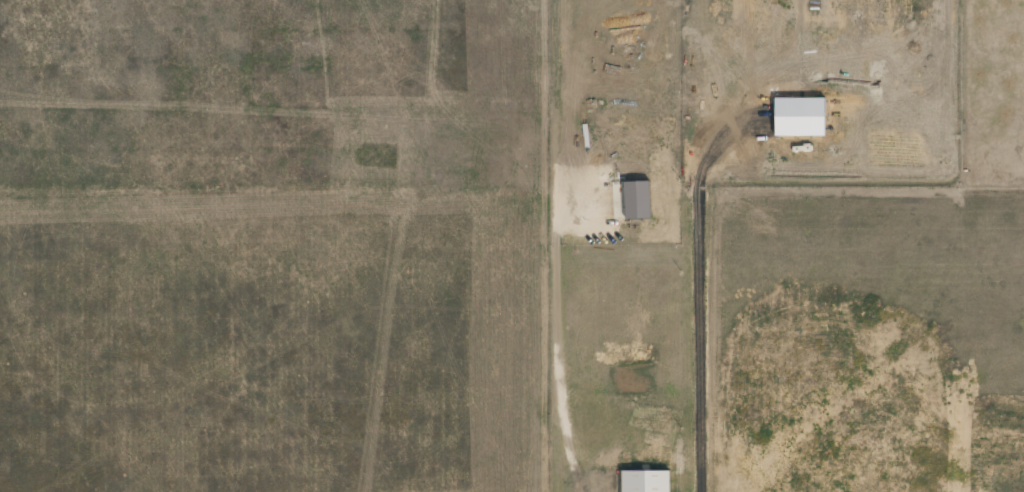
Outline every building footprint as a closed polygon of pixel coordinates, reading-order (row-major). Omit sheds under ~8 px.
[(669,470),(623,470),(623,491),(669,491),(669,470)]
